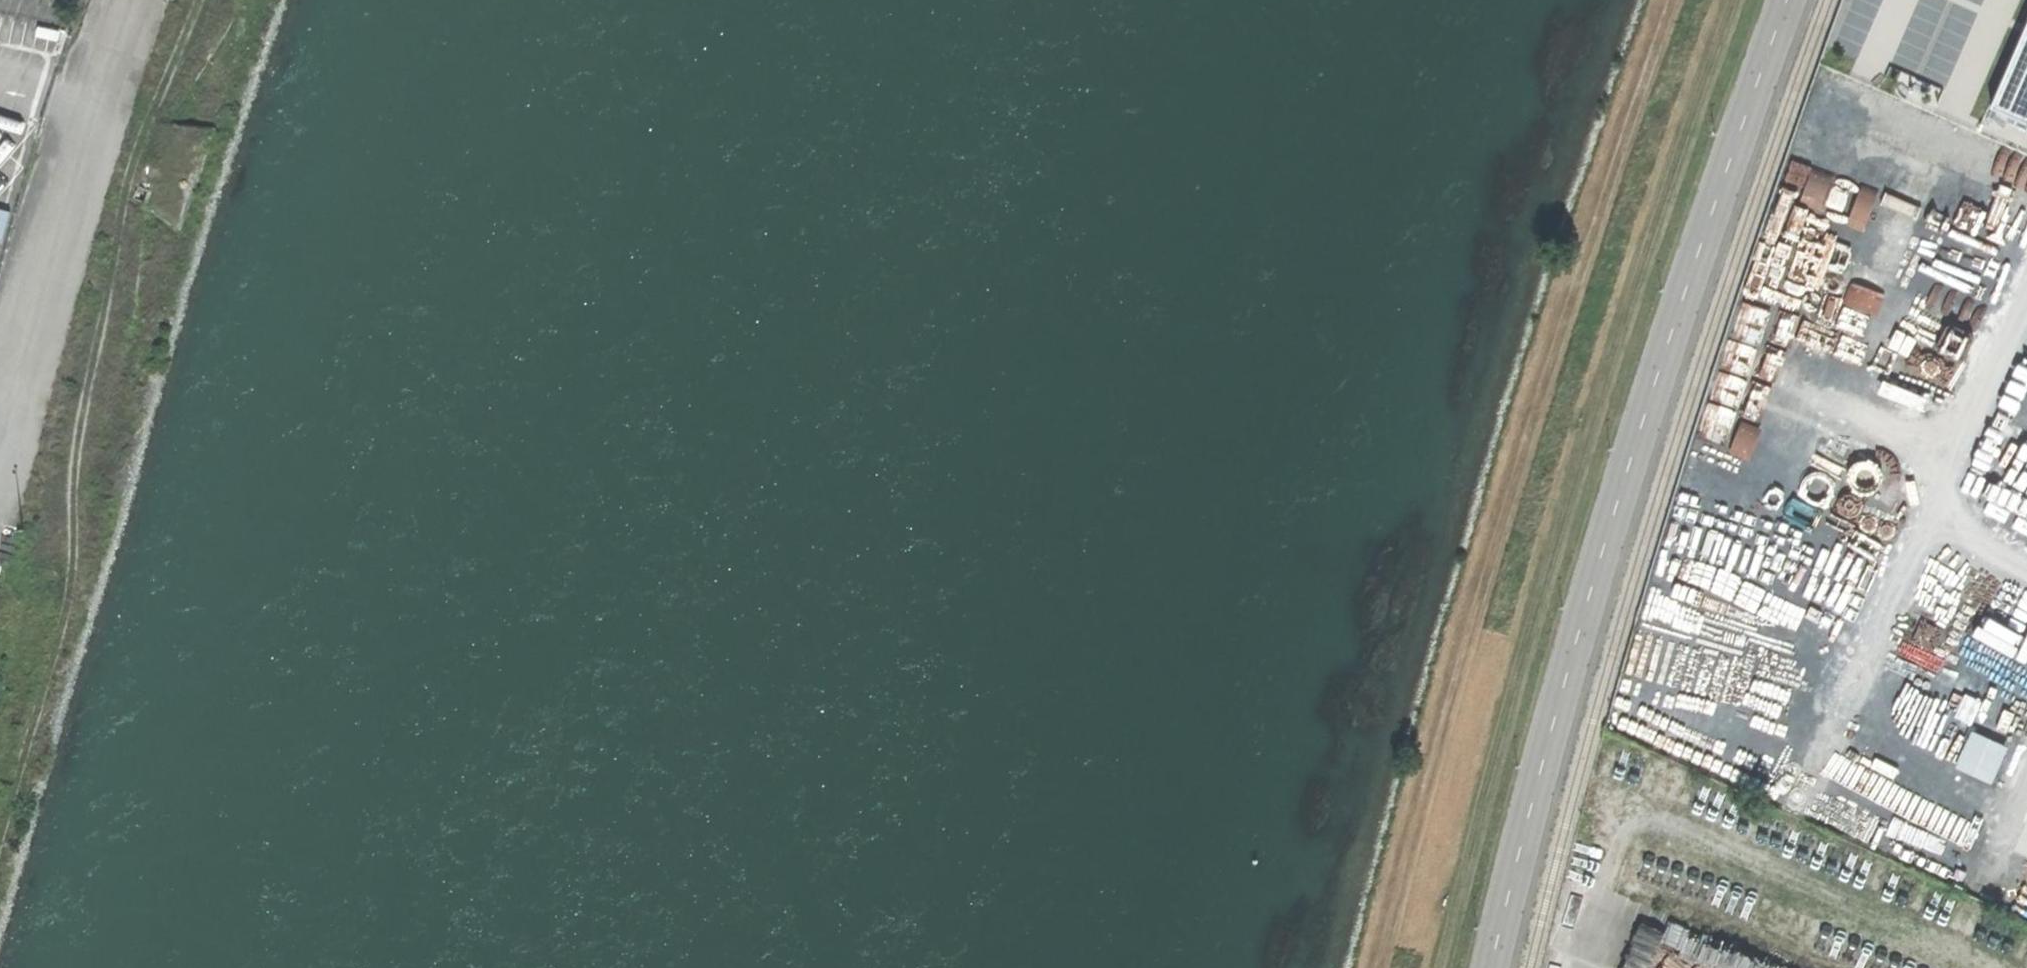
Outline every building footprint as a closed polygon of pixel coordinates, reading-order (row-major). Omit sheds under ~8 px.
[(1993,103),(2026,118),(2026,26),(1993,103)] [(1992,782),(2006,747),(1970,732),(1956,768),(1992,782)]
